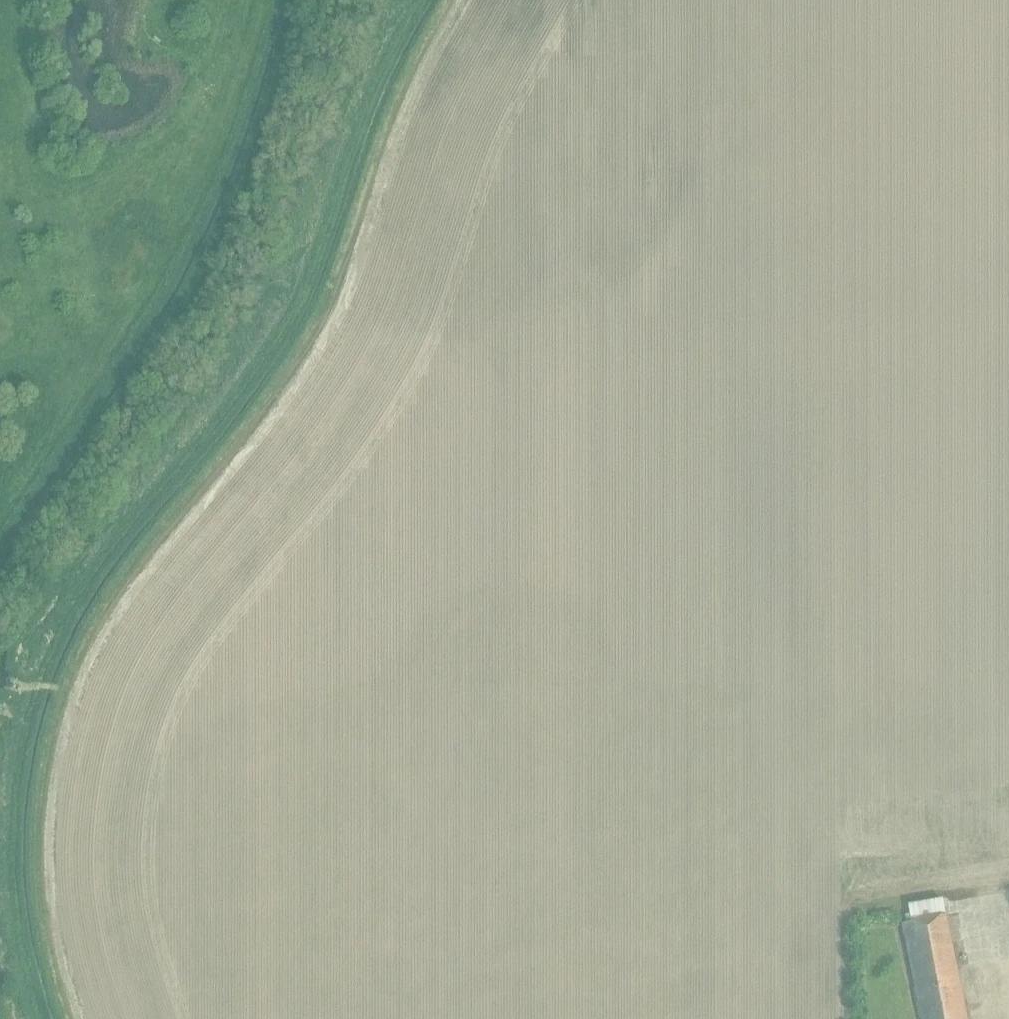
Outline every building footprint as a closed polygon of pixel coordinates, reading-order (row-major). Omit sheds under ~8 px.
[(942,916),(939,899),(907,905),(910,922),(902,923),(920,1018),(961,1018),(942,916)]
